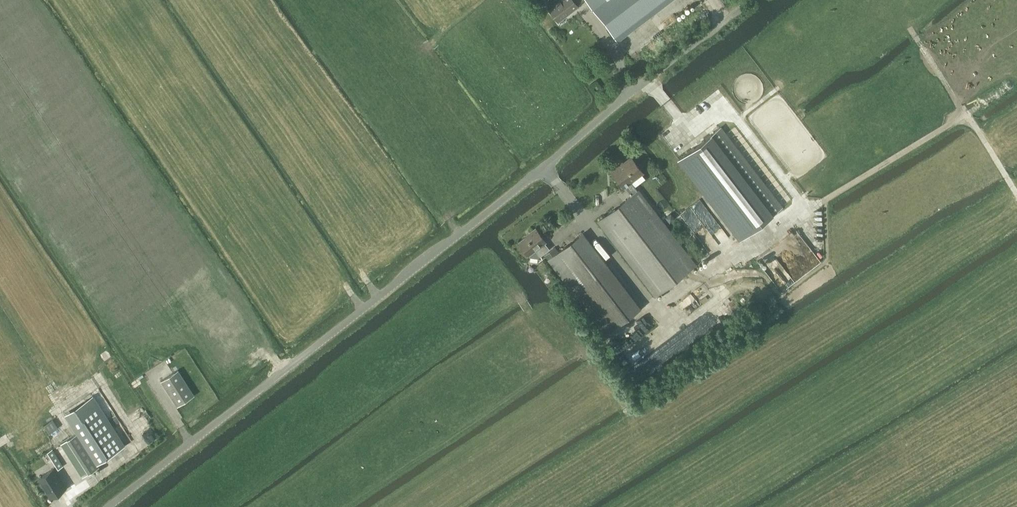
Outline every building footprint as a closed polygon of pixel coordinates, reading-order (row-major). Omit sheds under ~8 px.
[(547,8),(555,18),(558,21),(565,15),(577,6),(577,5),(583,0),(557,0),(547,8)] [(669,0),(586,0),(617,40),(669,0)] [(692,149),(679,159),(740,238),(781,207),(720,128),(704,140),(704,139),(692,149)] [(637,191),(630,182),(643,173),(631,157),(611,172),(623,187),(624,187),(631,196),(598,221),(654,295),(695,265),(638,190),(637,191)] [(538,258),(549,249),(545,243),(546,242),(536,229),(535,229),(536,230),(519,243),(528,256),(529,255),(530,257),(538,258)] [(605,334),(640,307),(583,233),(548,260),(555,269),(605,334)] [(549,259),(554,255),(551,251),(546,255),(549,259)] [(177,407),(194,396),(178,371),(161,382),(177,407)] [(92,396),(65,413),(77,433),(97,463),(124,445),(92,396)] [(67,439),(61,444),(75,466),(82,462),(88,471),(81,475),(82,477),(89,473),(99,467),(97,463),(77,433),(67,439)] [(52,449),(47,452),(58,470),(64,466),(52,449)] [(38,477),(50,496),(64,487),(52,468),(38,477)]
